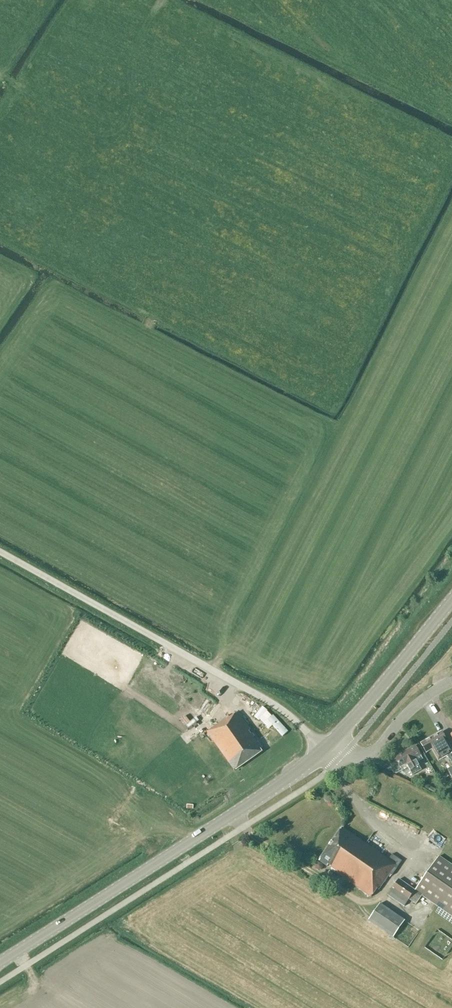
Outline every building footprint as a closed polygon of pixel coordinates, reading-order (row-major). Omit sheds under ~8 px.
[(216,704),(189,685),(178,702),(202,719),(206,714),(208,715),(216,704)] [(443,724),(450,719),(435,700),(429,705),(443,724)] [(230,715),(207,731),(234,770),(261,751),(260,749),(262,748),(258,742),(257,743),(253,737),(254,736),(237,712),(230,716),(230,715)] [(447,741),(442,732),(421,743),(426,753),(432,749),(438,761),(447,755),(451,764),(451,750),(447,741)] [(423,759),(422,758),(416,747),(395,758),(397,761),(389,765),(393,773),(396,774),(401,771),(401,772),(405,773),(409,771),(412,775),(422,770),(417,762),(423,759)] [(153,790),(145,796),(156,812),(164,807),(153,790)] [(328,865),(338,872),(360,841),(342,828),(319,861),(327,866),(328,865)] [(390,862),(360,841),(338,872),(337,873),(371,897),(377,889),(378,890),(390,874),(393,876),(403,862),(394,856),(390,862)] [(415,891),(422,897),(451,917),(451,865),(439,856),(415,891)] [(321,871),(323,865),(315,863),(313,870),(321,871)] [(416,905),(422,897),(415,891),(399,880),(388,896),(404,907),(409,900),(416,905)] [(380,904),(369,920),(394,938),(405,921),(380,904)] [(397,936),(407,943),(415,933),(405,925),(397,936)] [(25,955),(13,960),(16,968),(29,963),(25,955)] [(21,972),(24,977),(33,972),(30,967),(21,972)]
